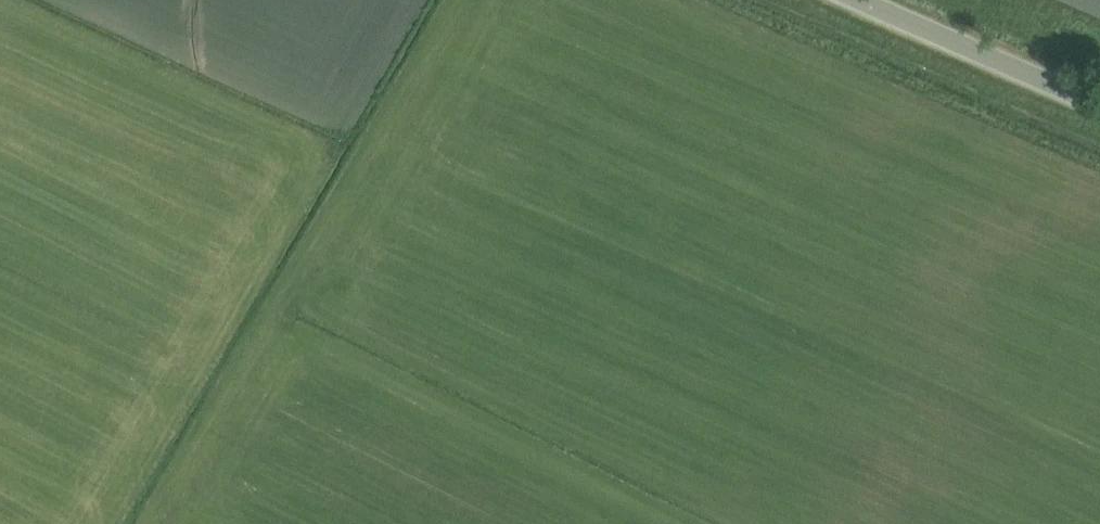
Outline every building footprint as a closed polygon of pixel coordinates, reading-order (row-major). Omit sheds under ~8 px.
[(1099,13),(1099,0),(1071,0),(1099,13)]
